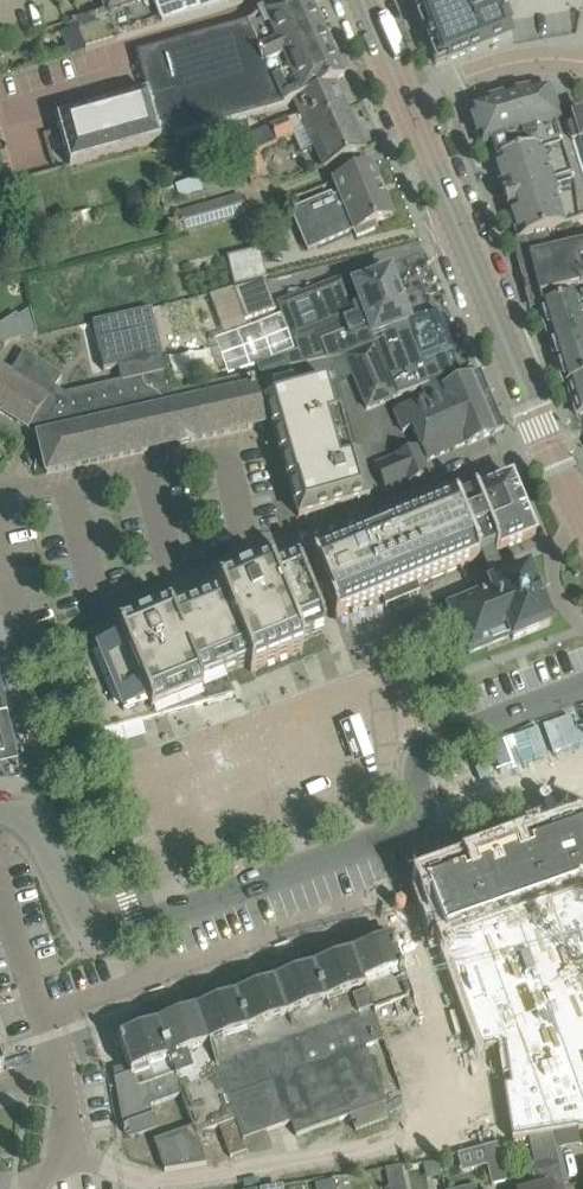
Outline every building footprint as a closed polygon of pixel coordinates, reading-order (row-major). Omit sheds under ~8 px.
[(59,9),(56,0),(39,0),(45,15),(59,9)] [(102,7),(103,8),(75,18),(76,20),(58,26),(61,34),(77,28),(86,51),(118,41),(168,25),(215,9),(243,0),(127,0),(102,7)] [(335,59),(309,0),(297,0),(280,8),(247,23),(137,54),(148,94),(155,119),(161,141),(241,119),(268,110),(268,111),(284,106),(295,101),(295,103),(335,84),(335,83),(344,79),(335,59)] [(421,16),(427,13),(433,28),(427,30),(434,49),(440,46),(447,62),(510,37),(505,25),(508,23),(502,8),(506,6),(504,0),(414,0),(421,16)] [(365,150),(335,84),(295,103),(300,113),(270,126),(277,141),(294,133),(302,152),(315,147),(324,169),(344,160),(365,150)] [(555,141),(550,125),(560,122),(558,114),(550,88),(514,94),(469,108),(481,147),(491,143),(496,159),(492,161),(492,162),(493,162),(503,193),(502,193),(507,209),(508,208),(518,239),(516,240),(517,241),(525,239),(547,232),(579,222),(579,221),(574,182),(569,183),(567,177),(572,176),(560,139),(555,141)] [(71,165),(161,141),(155,119),(148,94),(59,118),(71,165)] [(570,107),(567,108),(568,111),(558,114),(560,122),(550,125),(555,141),(560,139),(572,176),(567,177),(569,183),(574,182),(579,221),(582,220),(582,117),(574,120),(570,107)] [(393,216),(372,165),(334,181),(339,195),(331,198),(330,196),(291,212),(307,251),(353,231),(356,238),(376,229),(374,223),(393,216)] [(174,237),(245,216),(239,195),(180,212),(181,217),(169,221),(174,237)] [(547,232),(525,239),(542,307),(576,296),(576,297),(582,295),(582,245),(575,247),(575,246),(553,252),(547,232)] [(235,287),(267,279),(260,249),(227,257),(235,287)] [(380,278),(378,275),(368,271),(280,304),(294,342),(299,340),(303,350),(285,356),(289,368),(331,358),(345,355),(345,357),(376,346),(396,397),(420,388),(431,384),(419,353),(420,348),(417,340),(421,334),(415,319),(408,318),(405,309),(409,304),(404,289),(397,288),(394,279),(390,276),(390,274),(380,278)] [(245,321),(276,309),(266,282),(233,290),(213,298),(223,324),(244,316),(245,321)] [(576,297),(576,296),(542,307),(538,308),(563,385),(566,384),(582,379),(582,295),(576,297)] [(4,346),(7,342),(37,335),(31,309),(0,328),(0,343),(4,346)] [(171,395),(150,310),(94,324),(105,371),(119,367),(123,383),(67,395),(66,395),(39,438),(47,474),(263,425),(252,375),(171,395)] [(366,409),(396,397),(376,346),(345,357),(353,376),(366,409)] [(24,353),(12,373),(0,366),(0,367),(0,413),(39,438),(66,395),(55,388),(62,376),(24,353)] [(345,355),(331,358),(338,381),(353,376),(345,357),(345,355)] [(386,492),(407,483),(408,484),(428,476),(423,463),(466,444),(467,446),(504,430),(479,372),(468,377),(466,369),(431,384),(420,388),(425,399),(394,412),(403,432),(412,428),(420,446),(375,466),(386,492)] [(372,497),(337,379),(296,391),(292,380),(272,386),(275,397),(264,400),(297,518),(372,497)] [(566,384),(576,416),(581,414),(582,414),(582,379),(566,384)] [(496,553),(535,536),(512,479),(472,495),(473,497),(495,551),(496,553)] [(495,551),(473,497),(456,504),(455,502),(402,524),(402,523),(391,527),(380,531),(369,535),(358,540),(348,545),(348,546),(312,561),(311,562),(335,620),(382,600),(385,606),(409,595),(418,591),(416,586),(423,583),(479,560),(478,558),(481,556),(489,577),(493,585),(504,580),(501,572),(493,551),(495,551)] [(287,572),(283,564),(254,576),(260,591),(255,593),(248,576),(237,581),(244,598),(239,600),(233,585),(203,597),(207,605),(187,613),(184,605),(154,618),(160,632),(155,634),(148,618),(137,622),(144,639),(139,641),(133,626),(105,638),(105,635),(76,644),(101,733),(234,696),(225,674),(248,664),(251,672),(303,651),(300,643),(324,633),(298,567),(287,572)] [(513,641),(551,625),(529,570),(504,580),(493,585),(490,586),(492,590),(449,608),(469,655),(511,637),(513,641)] [(424,886),(517,1140),(529,1138),(552,1135),(582,1131),(582,831),(579,829),(520,850),(424,886)] [(420,903),(55,1032),(87,1172),(156,1172),(476,1122),(420,903)] [(529,1138),(531,1148),(535,1164),(532,1169),(536,1188),(564,1188),(563,1185),(560,1173),(558,1164),(555,1151),(552,1135),(529,1138)] [(498,1144),(483,1148),(483,1150),(483,1151),(484,1156),(491,1186),(506,1182),(500,1153),(499,1148),(498,1144)] [(402,1168),(386,1171),(390,1188),(406,1188),(402,1168)]
